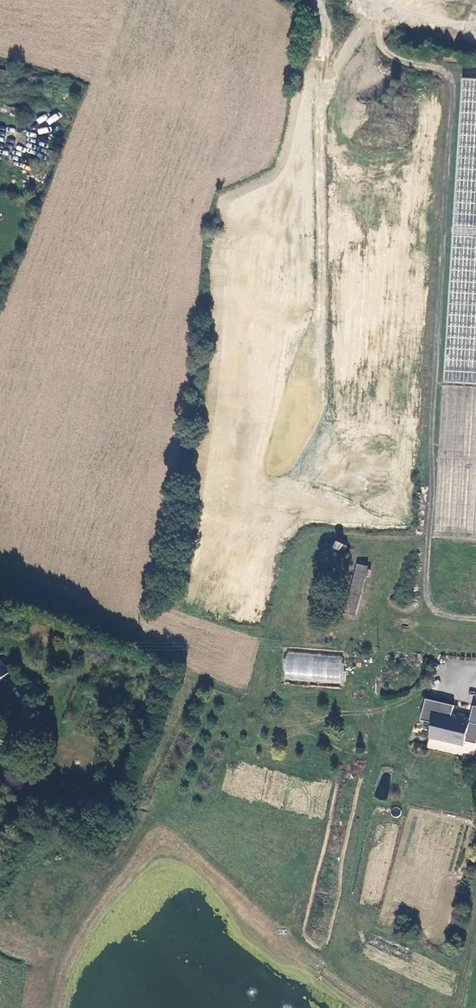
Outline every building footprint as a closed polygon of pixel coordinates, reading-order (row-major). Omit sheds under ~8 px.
[(465,78),(446,386),(475,388),(475,79),(465,78)] [(442,386),(433,536),(475,538),(475,388),(446,386),(442,386)] [(338,550),(341,551),(344,552),(347,546),(341,544),(338,550)] [(359,565),(345,613),(355,615),(369,568),(359,565)] [(343,652),(284,648),(281,683),(341,687),(343,652)] [(9,681),(0,670),(0,689),(9,681)] [(466,739),(475,741),(475,706),(473,706),(470,720),(452,717),(454,704),(425,698),(421,719),(433,722),(431,734),(443,737),(442,738),(466,743),(466,739)]
